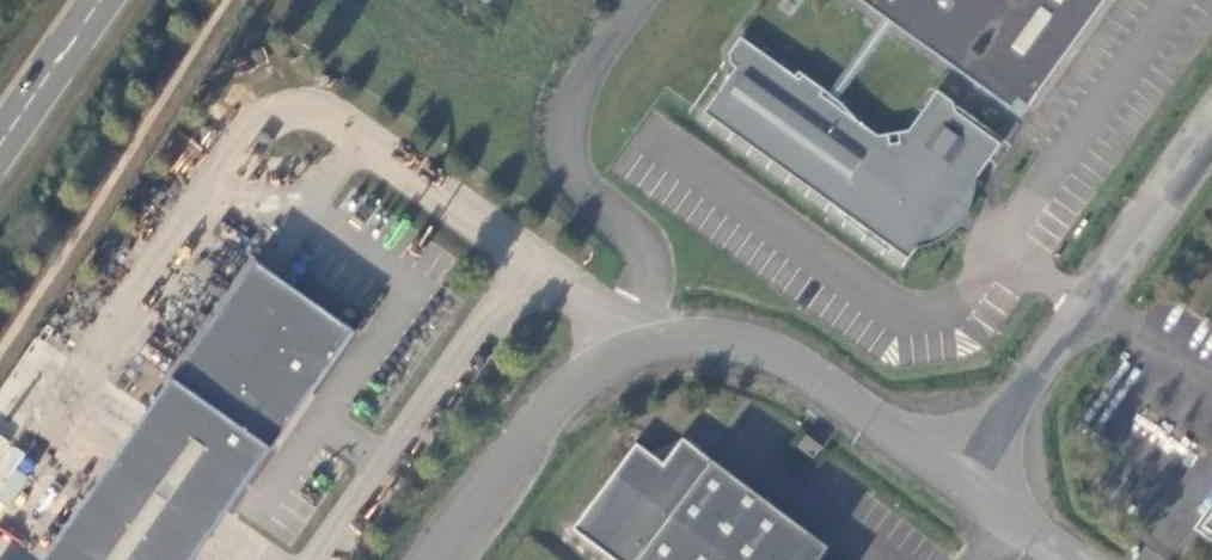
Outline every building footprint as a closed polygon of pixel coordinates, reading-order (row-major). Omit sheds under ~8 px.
[(1107,0),(863,0),(877,10),(897,24),(1013,107),(1019,97),(1028,104),(1107,0)] [(897,24),(877,10),(824,85),(817,95),(834,107),(897,24)] [(702,113),(903,258),(946,197),(958,198),(998,144),(953,111),(940,94),(919,79),(888,122),(871,132),(869,137),(851,126),(854,121),(834,107),(817,95),(824,85),(800,70),(795,78),(738,37),(727,49),(725,65),(731,70),(702,113)] [(43,559),(193,559),(358,328),(258,257),(43,559)] [(825,444),(809,432),(800,444),(817,456),(825,444)] [(667,469),(640,448),(576,534),(611,559),(828,559),(833,554),(687,443),(667,469)]
